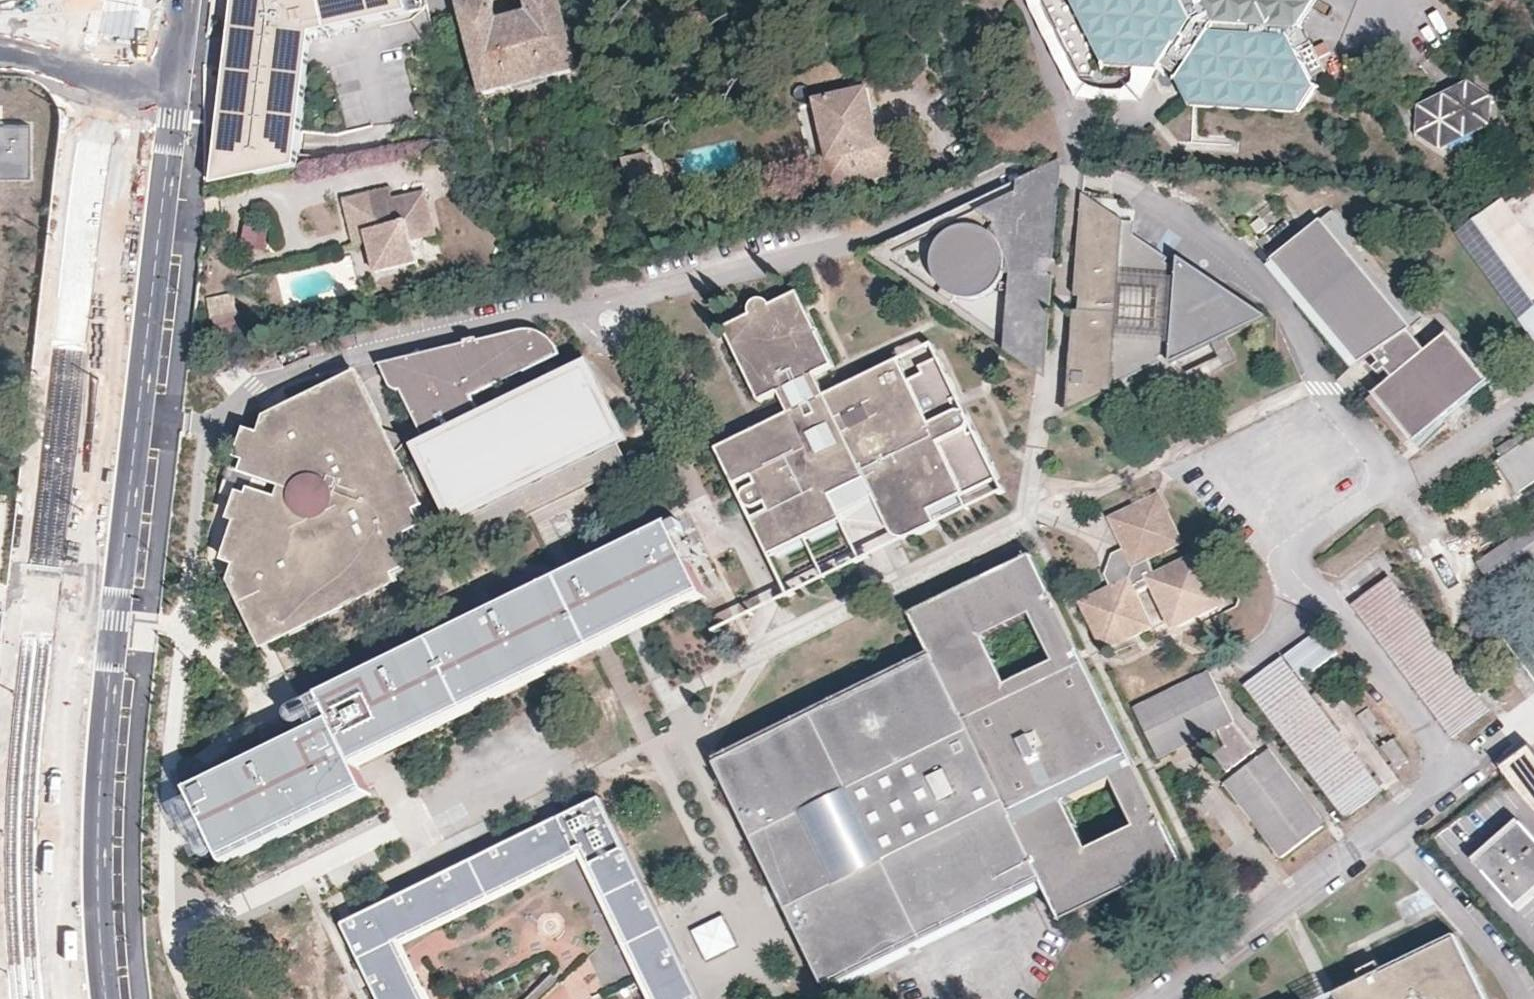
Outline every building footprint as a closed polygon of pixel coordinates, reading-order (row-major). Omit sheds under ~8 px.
[(406,0),(236,0),(232,37),(302,45),(311,42),(312,34),(409,11),(406,0)] [(487,93),(580,68),(562,0),(528,0),(530,11),(500,19),(494,0),(461,0),(487,93)] [(1082,97),(1141,99),(1156,67),(1153,67),(1147,67),(1145,67),(1132,66),(1130,81),(1123,88),(1100,87),(1091,83),(1082,75),(1048,8),(1048,0),(1030,0),(1082,97)] [(1153,67),(1156,67),(1163,68),(1179,81),(1185,93),(1191,106),(1196,106),(1304,114),(1320,90),(1294,40),(1301,32),(1321,0),(1072,0),(1104,64),(1132,66),(1145,67),(1147,67),(1153,67)] [(308,76),(311,42),(302,45),(232,37),(228,67),(308,76)] [(297,168),(308,76),(228,67),(217,168),(260,172),(259,177),(297,168)] [(1442,148),(1489,126),(1492,96),(1468,80),(1420,103),(1418,132),(1442,148)] [(883,143),(870,87),(814,99),(826,155),(828,162),(839,160),(845,187),(909,173),(901,138),(883,143)] [(30,179),(29,125),(0,125),(0,179),(30,179)] [(625,159),(635,199),(659,193),(649,153),(625,159)] [(839,160),(828,162),(826,155),(816,158),(825,192),(845,187),(839,160)] [(215,186),(259,177),(260,172),(217,168),(215,186)] [(392,188),(387,189),(390,201),(395,199),(392,188)] [(369,234),(371,244),(379,272),(420,262),(414,235),(435,230),(425,192),(395,199),(390,201),(387,189),(347,199),(356,235),(369,234)] [(1057,189),(1014,191),(956,219),(955,224),(946,227),(939,233),(933,240),(929,247),(927,259),(928,270),(933,280),(940,289),(937,293),(951,302),(955,297),(962,298),(969,298),(976,297),(983,294),(989,291),(994,286),(998,281),(1001,276),(1002,272),(1008,272),(1002,336),(1016,342),(1032,350),(1044,356),(1051,275),(1039,273),(1039,265),(1039,258),(1054,259),(1057,189)] [(1505,190),(1457,221),(1533,327),(1533,229),(1505,190)] [(1082,193),(1079,192),(1079,198),(1073,294),(1079,294),(1084,220),(1120,222),(1121,218),(1119,216),(1098,203),(1082,193)] [(1132,222),(1119,216),(1121,218),(1120,222),(1127,227),(1132,230),(1132,222)] [(1374,367),(1380,374),(1386,368),(1389,372),(1393,377),(1373,394),(1375,395),(1412,440),(1414,442),(1488,379),(1448,331),(1438,339),(1426,349),(1423,346),(1409,329),(1413,327),(1391,302),(1322,218),(1275,258),(1273,260),(1274,261),(1356,358),(1359,363),(1373,353),(1377,357),(1381,362),(1374,367)] [(1267,313),(1178,253),(1174,258),(1170,265),(1161,260),(1166,253),(1132,230),(1127,227),(1120,222),(1084,220),(1079,294),(1079,299),(1078,307),(1078,310),(1076,340),(1075,358),(1074,371),(1073,379),(1077,379),(1080,379),(1109,381),(1157,358),(1158,358),(1157,354),(1155,350),(1159,348),(1164,346),(1166,350),(1170,359),(1172,358),(1216,337),(1267,313)] [(267,254),(272,235),(249,229),(244,248),(267,254)] [(359,246),(371,244),(369,234),(356,235),(359,246)] [(1170,265),(1174,258),(1166,253),(1161,260),(1170,265)] [(1356,358),(1274,261),(1270,264),(1268,266),(1349,363),(1356,358)] [(779,395),(816,376),(837,366),(834,361),(806,307),(798,291),(767,306),(759,310),(725,327),(731,339),(763,403),(779,395)] [(235,297),(206,305),(215,337),(243,330),(235,297)] [(1066,409),(1108,389),(1109,381),(1080,379),(1077,379),(1073,379),(1074,371),(1075,358),(1076,340),(1078,310),(1070,309),(1066,369),(1067,391),(1066,409)] [(501,384),(526,372),(540,365),(561,354),(553,336),(545,334),(534,331),(527,330),(479,343),(478,339),(378,366),(390,389),(396,391),(401,390),(424,440),(430,437),(434,435),(448,428),(456,424),(483,411),(475,397),(501,384)] [(1016,342),(1002,336),(1001,348),(1029,368),(1037,373),(1043,377),(1044,356),(1032,350),(1016,342)] [(875,525),(889,527),(894,538),(896,540),(899,542),(903,542),(939,523),(932,510),(999,475),(965,409),(961,401),(939,357),(921,367),(924,373),(917,376),(911,380),(899,360),(858,380),(827,396),(790,414),(761,429),(730,444),(719,450),(737,491),(739,490),(742,489),(740,483),(747,479),(753,476),(755,480),(757,484),(745,490),(743,492),(741,496),(741,498),(743,502),(745,505),(749,507),(754,506),(766,501),(770,510),(765,512),(756,517),(753,512),(749,515),(771,557),(846,522),(860,523),(875,525)] [(461,531),(467,527),(477,522),(547,488),(597,463),(621,451),(629,447),(636,443),(594,358),(534,387),(483,411),(456,424),(448,428),(434,435),(430,437),(424,440),(418,443),(461,531)] [(818,380),(816,376),(779,395),(783,402),(786,407),(790,414),(827,396),(818,380)] [(422,526),(420,521),(388,456),(382,444),(375,431),(363,406),(352,385),(279,421),(271,424),(266,438),(252,434),(240,470),(267,479),(266,485),(263,492),(260,503),(251,500),(230,567),(242,570),(237,585),(266,640),(403,582),(399,574),(409,569),(401,552),(404,550),(406,546),(407,541),(406,538),(423,529),(422,526)] [(1412,440),(1375,395),(1369,400),(1406,445),(1412,440)] [(379,429),(375,431),(382,444),(388,456),(394,452),(400,445),(404,439),(389,433),(379,429)] [(1518,491),(1533,481),(1533,435),(1530,437),(1526,430),(1511,440),(1509,442),(1497,450),(1502,457),(1497,460),(1518,491)] [(629,468),(621,451),(597,463),(547,488),(477,522),(467,527),(476,544),(573,495),(629,468)] [(234,457),(231,467),(237,470),(241,459),(234,457)] [(235,481),(229,479),(224,490),(231,493),(235,481)] [(1156,569),(1151,558),(1186,540),(1163,493),(1116,516),(1129,546),(1118,552),(1119,557),(1117,564),(1115,570),(1110,572),(1115,585),(1084,600),(1103,638),(1105,643),(1108,648),(1157,624),(1140,588),(1146,585),(1151,583),(1173,627),(1228,601),(1201,547),(1156,569)] [(341,717),(366,765),(589,655),(708,596),(687,557),(676,535),(672,527),(670,523),(596,559),(568,573),(562,576),(490,611),(327,691),(341,717)] [(682,523),(672,527),(676,535),(681,533),(685,531),(682,523)] [(1533,562),(1533,523),(1479,561),(1489,576),(1498,587),(1533,562)] [(912,615),(932,658),(904,672),(736,755),(730,758),(726,760),(722,762),(716,765),(787,903),(789,906),(790,910),(794,916),(829,985),(890,954),(1041,880),(1052,900),(1064,921),(1186,862),(1134,751),(1134,755),(1087,660),(1084,653),(1036,555),(1035,554),(1033,555),(1031,557),(936,601),(916,611),(912,615)] [(1463,672),(1388,575),(1353,603),(1454,736),(1491,708),(1463,672)] [(1337,656),(1318,632),(1302,644),(1286,657),(1304,681),(1337,656)] [(1304,687),(1282,659),(1265,672),(1244,688),(1265,716),(1304,687)] [(1225,742),(1217,749),(1230,766),(1256,744),(1238,722),(1230,708),(1212,671),(1142,706),(1137,708),(1160,757),(1171,752),(1190,742),(1209,732),(1218,729),(1225,742)] [(1349,746),(1304,687),(1265,716),(1346,824),(1386,795),(1349,746)] [(241,859),(377,791),(375,787),(369,773),(366,765),(341,717),(308,734),(194,791),(230,865),(241,859)] [(1411,760),(1395,738),(1383,747),(1399,769),(1411,760)] [(1328,820),(1270,745),(1228,776),(1241,792),(1257,814),(1283,846),(1287,851),(1328,820)] [(1531,746),(1503,767),(1533,807),(1533,749),(1531,746)] [(360,918),(353,921),(342,927),(363,968),(378,998),(424,998),(402,954),(398,945),(455,915),(553,866),(587,850),(592,859),(629,931),(661,998),(707,998),(686,956),(607,796),(568,815),(558,820),(548,825),(360,918)] [(1523,822),(1477,864),(1518,908),(1533,894),(1533,834),(1523,822)] [(742,948),(727,918),(697,933),(712,963),(742,948)] [(1458,937),(1383,973),(1379,963),(1369,968),(1360,972),(1362,977),(1364,982),(1337,995),(1339,998),(1488,998),(1458,937)]
